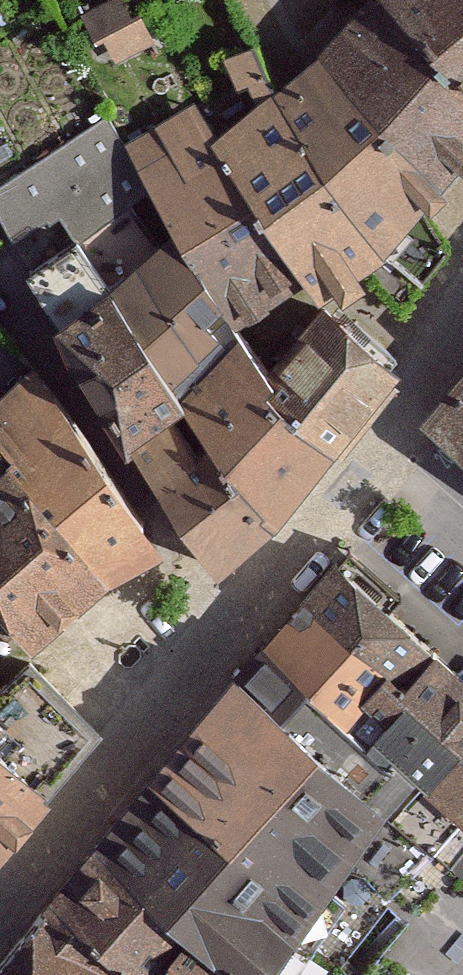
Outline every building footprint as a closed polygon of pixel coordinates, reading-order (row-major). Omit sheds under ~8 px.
[(46,264),(234,567),(296,511),(356,438),(417,354),(345,292),(409,239),(462,182),(462,0),(381,0),(236,114),(183,56),(121,98),(196,220),(130,271),(100,224),(78,240),(46,264)] [(158,37),(140,0),(106,0),(95,6),(119,56),(158,37)] [(0,182),(0,203),(14,235),(56,208),(78,240),(100,224),(156,184),(102,113),(0,182)] [(112,574),(164,548),(34,363),(0,392),(0,442),(16,457),(112,574)] [(434,421),(462,446),(462,386),(434,421)] [(0,470),(0,605),(29,641),(112,574),(16,457),(0,470)] [(334,569),(168,761),(0,974),(462,974),(462,684),(334,569)] [(0,744),(0,854),(55,794),(0,744)]
